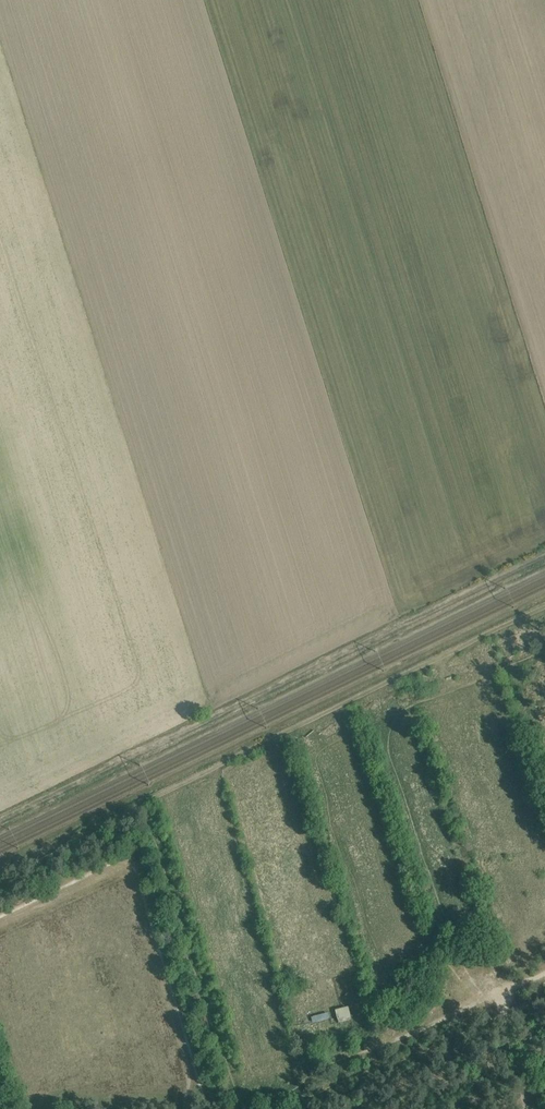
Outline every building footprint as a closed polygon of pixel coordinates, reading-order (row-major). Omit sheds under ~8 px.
[(343,1009),(336,1011),(337,1017),(339,1023),(351,1019),(349,1008),(343,1009)] [(314,1022),(331,1018),(329,1012),(312,1016),(314,1022)]
